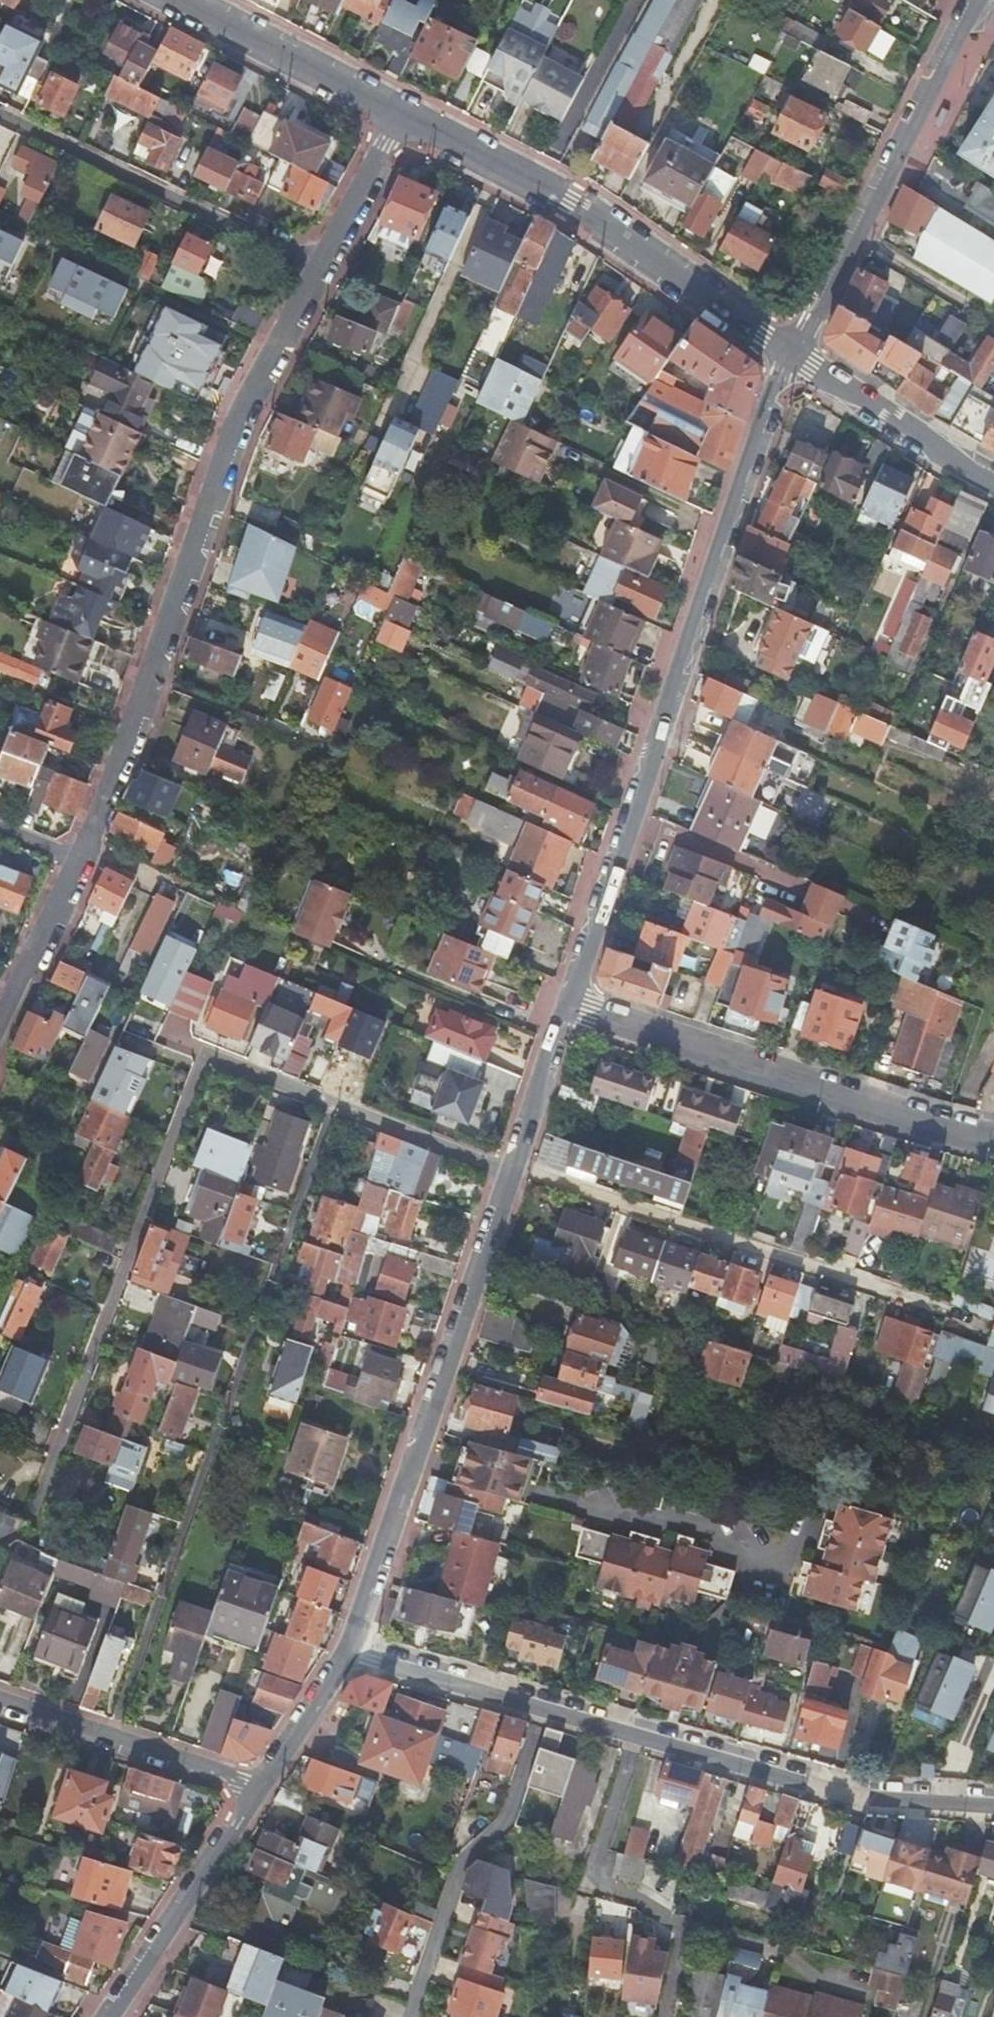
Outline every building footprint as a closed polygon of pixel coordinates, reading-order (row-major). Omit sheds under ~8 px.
[(22,0),(0,0),(0,1),(17,10),(22,0)] [(337,16),(341,8),(344,0),(303,0),(337,16)] [(381,26),(393,0),(344,0),(341,8),(381,26)] [(399,81),(411,58),(404,55),(416,31),(421,22),(427,24),(429,20),(435,7),(428,4),(429,3),(425,1),(425,2),(421,0),(393,0),(381,26),(374,41),(398,52),(387,75),(399,81)] [(661,9),(652,4),(639,30),(639,31),(637,36),(636,35),(621,64),(619,62),(582,131),(603,142),(616,117),(639,73),(677,0),(666,0),(661,9)] [(639,73),(659,83),(702,0),(677,0),(639,73)] [(652,4),(661,9),(666,0),(654,0),(652,4)] [(889,0),(853,0),(850,6),(880,24),(893,2),(889,0)] [(532,15),(545,22),(550,13),(536,7),(532,15)] [(505,101),(517,107),(521,100),(543,58),(558,28),(545,22),(532,15),(519,9),(482,82),(499,90),(501,87),(505,89),(505,94),(505,101)] [(878,29),(879,28),(851,11),(838,34),(865,51),(881,60),(895,38),(878,29)] [(411,58),(459,81),(478,43),(429,20),(427,24),(422,34),(411,58)] [(827,40),(795,23),(788,36),(819,53),(821,53),(827,40)] [(8,73),(2,88),(22,98),(33,76),(40,80),(45,69),(35,64),(37,60),(45,44),(9,26),(0,44),(0,69),(8,73)] [(128,66),(122,79),(141,89),(154,63),(157,55),(144,48),(148,40),(126,27),(125,28),(121,26),(106,54),(128,66)] [(204,47),(171,29),(157,55),(154,63),(159,67),(186,80),(204,47)] [(404,55),(411,58),(422,34),(416,31),(404,55)] [(835,97),(850,68),(821,53),(819,53),(805,80),(835,97)] [(543,58),(521,100),(534,107),(533,109),(546,116),(548,114),(561,122),(583,80),(543,58)] [(45,69),(47,64),(37,60),(35,64),(45,69)] [(159,67),(154,63),(141,89),(147,91),(159,67)] [(214,66),(196,103),(212,111),(212,110),(216,104),(227,109),(242,80),(214,66)] [(39,104),(39,106),(54,113),(51,118),(58,121),(60,117),(64,118),(78,89),(46,73),(32,100),(39,104)] [(619,129),(631,136),(659,83),(639,73),(616,117),(623,121),(619,129)] [(122,79),(115,76),(103,102),(149,124),(161,99),(147,91),(141,89),(122,79)] [(792,90),(766,77),(757,91),(779,103),(784,94),(788,96),(792,90)] [(161,99),(149,124),(139,144),(154,151),(148,163),(167,172),(182,142),(164,134),(169,126),(178,129),(186,111),(161,99)] [(827,117),(793,100),(775,133),(809,151),(827,117)] [(841,114),(866,126),(872,115),(848,102),(841,114)] [(224,116),(227,109),(216,104),(212,110),(224,116)] [(246,109),(233,135),(248,142),(261,117),(246,109)] [(961,158),(993,179),(993,109),(961,158)] [(274,116),(264,111),(261,117),(248,142),(249,143),(258,147),(274,116)] [(331,145),(274,116),(258,147),(259,148),(282,159),(315,176),(331,145)] [(630,181),(649,146),(631,136),(619,129),(623,121),(616,117),(603,142),(593,161),(630,181)] [(713,172),(719,160),(671,133),(644,183),(692,209),(701,194),(713,172)] [(762,175),(772,158),(732,137),(719,160),(713,172),(752,194),(762,175)] [(258,147),(249,143),(242,158),(252,162),(259,148),(258,147)] [(139,144),(133,156),(148,163),(154,151),(139,144)] [(29,227),(48,188),(46,187),(57,164),(23,149),(14,167),(28,175),(25,183),(29,184),(22,197),(29,200),(18,221),(29,227)] [(208,150),(196,176),(227,191),(237,170),(239,165),(208,150)] [(242,158),(239,165),(237,170),(241,172),(243,168),(247,170),(249,165),(251,165),(252,162),(242,158)] [(762,175),(774,182),(783,163),(772,158),(762,175)] [(282,159),(268,186),(315,210),(329,183),(315,176),(282,159)] [(805,191),(812,177),(783,163),(774,182),(788,189),(790,184),(805,191)] [(237,170),(227,191),(227,192),(255,205),(265,184),(256,180),(261,170),(251,165),(249,165),(247,170),(243,168),(241,172),(237,170)] [(842,197),(850,183),(827,170),(821,182),(820,185),(842,197)] [(402,181),(384,224),(413,236),(417,237),(435,195),(402,181)] [(324,215),(338,188),(329,183),(315,210),(324,215)] [(981,188),(974,199),(967,211),(993,228),(993,196),(981,188)] [(936,209),(904,190),(896,206),(888,223),(919,242),(936,209)] [(692,209),(682,227),(702,238),(720,205),(701,194),(692,209)] [(149,216),(113,198),(98,229),(134,247),(149,216)] [(738,219),(721,250),(759,270),(775,239),(755,228),(764,211),(748,201),(738,219)] [(468,217),(444,207),(425,253),(448,263),(468,217)] [(936,209),(915,262),(991,308),(993,303),(993,244),(936,209)] [(521,248),(514,263),(519,266),(521,261),(525,262),(511,290),(508,289),(499,308),(517,316),(518,313),(534,280),(541,263),(543,263),(558,231),(535,219),(525,239),(523,243),(521,248)] [(487,220),(485,225),(505,234),(507,229),(487,220)] [(208,228),(195,222),(188,236),(193,238),(195,234),(203,238),(208,228)] [(413,236),(384,224),(380,233),(409,246),(413,236)] [(521,248),(523,243),(507,236),(505,234),(485,225),(463,271),(502,289),(503,286),(514,263),(521,248)] [(0,230),(0,287),(1,288),(23,240),(0,230)] [(575,243),(558,231),(543,263),(541,263),(534,280),(548,287),(551,289),(575,243)] [(193,238),(188,236),(163,289),(199,305),(201,307),(203,302),(209,290),(204,279),(198,276),(212,248),(193,238)] [(146,252),(134,275),(148,282),(159,258),(146,252)] [(126,289),(61,258),(47,287),(65,295),(60,304),(91,319),(96,309),(113,317),(126,289)] [(502,289),(463,271),(460,277),(499,295),(502,289)] [(883,298),(888,288),(872,281),(859,274),(841,311),(868,327),(880,334),(882,335),(897,306),(883,298)] [(548,287),(534,280),(518,313),(533,320),(548,287)] [(576,307),(572,315),(575,318),(565,333),(581,344),(592,330),(609,342),(631,312),(598,290),(582,311),(576,307)] [(373,296),(360,326),(388,338),(391,329),(401,307),(373,296)] [(404,301),(401,307),(391,329),(401,333),(414,305),(404,301)] [(203,302),(201,307),(220,315),(221,311),(203,302)] [(165,306),(134,373),(155,383),(171,390),(177,378),(199,388),(201,385),(217,350),(220,345),(197,334),(202,323),(165,306)] [(877,339),(880,334),(868,327),(841,311),(828,335),(832,349),(869,375),(881,356),(885,349),(865,337),(867,334),(877,339)] [(618,355),(656,380),(663,370),(672,358),(684,339),(647,314),(618,355)] [(360,326),(340,318),(330,342),(367,357),(372,345),(382,348),(376,363),(386,367),(397,341),(388,338),(360,326)] [(916,343),(911,351),(921,357),(941,368),(950,355),(967,328),(951,318),(930,352),(916,343)] [(708,403),(744,421),(753,394),(758,379),(755,366),(719,341),(695,324),(684,339),(672,358),(705,381),(710,380),(715,383),(708,403)] [(388,338),(397,341),(401,333),(391,329),(388,338)] [(911,351),(904,347),(890,339),(885,349),(881,356),(900,368),(909,374),(921,357),(911,351)] [(993,371),(993,344),(989,341),(972,368),(950,355),(941,368),(960,379),(974,387),(982,391),(993,371)] [(225,354),(217,350),(201,385),(208,389),(225,354)] [(921,357),(909,374),(897,394),(932,419),(934,417),(950,429),(974,387),(960,379),(941,368),(921,357)] [(145,404),(155,383),(134,373),(104,358),(94,379),(145,404)] [(520,369),(497,359),(477,403),(500,414),(520,369)] [(542,380),(520,369),(500,414),(513,421),(520,425),(542,380)] [(436,431),(459,382),(434,370),(411,420),(436,431)] [(649,433),(700,458),(712,430),(702,418),(708,405),(707,404),(678,389),(682,380),(663,370),(656,380),(627,422),(635,426),(649,433)] [(140,414),(145,404),(94,379),(91,386),(112,396),(102,416),(141,434),(148,418),(140,414)] [(296,421),(316,429),(336,437),(346,414),(354,417),(361,401),(317,382),(310,398),(307,398),(296,421)] [(982,391),(974,387),(950,429),(993,453),(993,398),(982,391)] [(712,430),(700,458),(727,472),(741,431),(744,421),(708,403),(707,404),(708,405),(702,418),(712,430)] [(102,416),(85,408),(65,449),(67,450),(76,454),(123,476),(130,461),(135,452),(138,453),(146,437),(141,434),(102,416)] [(296,421),(282,415),(268,448),(303,462),(309,448),(333,457),(335,453),(341,440),(336,437),(316,429),(296,421)] [(410,452),(420,431),(408,425),(395,419),(384,443),(378,455),(363,487),(365,488),(387,498),(388,499),(403,466),(410,452)] [(411,420),(408,425),(420,431),(433,437),(436,431),(411,420)] [(513,421),(493,464),(538,485),(557,442),(520,425),(513,421)] [(635,426),(614,469),(629,476),(649,433),(635,426)] [(649,433),(629,476),(685,502),(700,458),(649,433)] [(384,443),(370,436),(365,449),(378,455),(384,443)] [(792,455),(786,470),(817,485),(818,485),(833,453),(800,439),(792,455)] [(870,472),(879,476),(883,468),(892,449),(877,440),(868,460),(870,472)] [(472,455),(456,448),(449,462),(482,478),(489,463),(472,455)] [(76,454),(67,450),(52,483),(61,486),(76,454)] [(135,452),(130,461),(134,463),(138,453),(135,452)] [(820,487),(854,503),(867,475),(862,473),(865,467),(853,462),(852,458),(841,453),(838,455),(836,454),(820,487)] [(123,476),(76,454),(61,486),(92,501),(103,506),(107,507),(113,498),(115,492),(123,476)] [(482,478),(449,462),(439,484),(456,491),(472,499),(482,478)] [(879,476),(852,535),(861,540),(871,517),(892,526),(914,482),(883,468),(879,476)] [(766,514),(759,531),(769,536),(789,545),(795,533),(802,517),(793,512),(801,495),(810,499),(817,485),(786,470),(772,501),(769,499),(766,506),(763,512),(766,514)] [(605,483),(593,510),(618,521),(630,527),(642,500),(605,483)] [(387,498),(365,488),(362,495),(384,505),(387,498)] [(965,551),(986,505),(962,494),(942,539),(965,551)] [(927,517),(912,511),(903,531),(937,547),(954,510),(934,501),(927,517)] [(102,544),(117,512),(107,507),(103,506),(89,538),(102,544)] [(139,561),(153,529),(117,512),(102,544),(134,558),(139,561)] [(293,540),(299,527),(283,519),(277,533),(293,540)] [(601,557),(603,558),(649,579),(657,563),(654,561),(663,541),(630,527),(618,521),(601,557)] [(262,531),(256,528),(247,551),(242,549),(236,564),(231,580),(252,587),(274,595),(281,575),(283,575),(293,546),(285,542),(262,531)] [(746,543),(741,559),(782,577),(782,576),(781,576),(788,561),(784,559),(790,545),(789,545),(769,536),(759,531),(752,528),(746,543)] [(937,547),(903,531),(895,548),(929,564),(937,547)] [(795,533),(789,545),(790,545),(807,553),(812,541),(795,533)] [(981,533),(965,570),(993,582),(993,539),(981,533)] [(134,558),(102,544),(89,538),(82,536),(73,557),(79,571),(85,573),(85,574),(97,579),(121,589),(127,574),(134,558)] [(958,556),(937,547),(929,564),(924,577),(933,581),(931,586),(937,588),(939,584),(945,586),(958,556)] [(396,553),(380,589),(388,593),(405,557),(396,553)] [(405,557),(388,593),(395,596),(408,602),(424,566),(405,557)] [(586,595),(593,598),(601,602),(614,607),(619,596),(637,604),(634,610),(655,619),(669,588),(649,579),(603,558),(586,595)] [(731,588),(773,606),(775,599),(786,603),(788,596),(777,591),(782,577),(741,559),(736,573),(731,588)] [(115,602),(121,589),(97,579),(85,574),(80,586),(73,583),(73,584),(115,602)] [(121,589),(127,592),(127,590),(129,582),(130,576),(127,574),(121,589)] [(904,621),(924,577),(915,575),(895,618),(904,621)] [(252,587),(231,580),(227,593),(247,600),(252,587)] [(365,582),(360,595),(382,605),(388,593),(380,589),(365,582)] [(60,599),(50,623),(93,640),(103,616),(104,616),(111,612),(117,607),(120,604),(115,602),(73,584),(72,584),(79,588),(74,600),(67,597),(60,599)] [(526,613),(473,588),(469,595),(460,592),(453,608),(476,619),(479,612),(518,631),(526,613)] [(124,597),(127,592),(121,589),(115,602),(120,604),(124,597)] [(593,598),(577,635),(585,639),(601,602),(593,598)] [(601,602),(585,639),(628,658),(644,621),(614,607),(601,602)] [(815,626),(811,624),(779,609),(769,631),(759,653),(762,655),(756,668),(789,683),(795,670),(800,659),(815,626)] [(526,613),(518,631),(516,635),(542,645),(552,624),(526,613)] [(254,654),(290,667),(296,654),(307,629),(269,615),(254,654)] [(917,615),(901,651),(915,658),(931,621),(917,615)] [(34,667),(78,684),(95,641),(93,640),(50,623),(44,620),(37,639),(44,641),(34,667)] [(396,626),(384,621),(376,640),(387,645),(396,626)] [(290,667),(290,668),(303,673),(303,672),(320,680),(326,668),(325,667),(340,636),(310,622),(307,629),(296,654),(290,667)] [(831,633),(815,626),(800,659),(816,666),(831,633)] [(593,651),(582,682),(618,698),(632,660),(628,658),(585,639),(577,635),(565,630),(562,637),(593,651)] [(975,635),(959,671),(986,683),(993,663),(993,643),(975,635)] [(243,656),(193,638),(186,658),(197,663),(196,664),(236,678),(243,656)] [(514,680),(528,686),(529,684),(588,711),(592,703),(596,694),(543,670),(544,665),(525,656),(522,660),(501,651),(492,669),(502,674),(514,680)] [(36,685),(42,671),(0,655),(0,671),(36,685)] [(743,695),(750,698),(756,684),(728,671),(721,684),(743,695)] [(274,702),(285,679),(275,674),(265,698),(274,702)] [(352,691),(328,680),(310,719),(323,725),(321,730),(327,733),(328,732),(333,734),(334,730),(352,691)] [(732,720),(743,695),(721,684),(712,680),(706,693),(701,706),(732,720)] [(747,727),(759,702),(750,698),(743,695),(732,720),(735,721),(747,727)] [(874,720),(863,715),(819,696),(816,703),(806,724),(826,733),(846,742),(852,731),(866,737),(874,741),(883,745),(887,737),(891,727),(874,720)] [(948,697),(928,743),(947,752),(952,743),(966,749),(975,727),(951,716),(957,701),(948,697)] [(799,721),(806,724),(816,703),(806,699),(797,719),(799,721)] [(46,707),(49,708),(44,718),(17,706),(7,730),(12,732),(36,741),(36,740),(70,753),(77,735),(64,731),(72,712),(50,704),(49,705),(47,704),(46,707)] [(529,711),(517,738),(528,743),(540,715),(529,711)] [(574,731),(581,734),(612,748),(615,749),(624,730),(583,711),(574,731)] [(210,769),(227,728),(194,715),(174,763),(207,776),(210,769)] [(560,780),(581,734),(574,731),(540,715),(528,743),(519,762),(560,780)] [(772,758),(779,742),(777,741),(764,735),(747,727),(735,721),(729,732),(721,750),(707,778),(715,782),(752,798),(759,782),(779,791),(790,767),(772,758)] [(822,740),(826,733),(806,724),(799,721),(796,728),(822,740)] [(764,735),(777,741),(781,733),(767,727),(764,735)] [(895,729),(891,727),(887,737),(910,747),(914,737),(895,729)] [(240,734),(227,728),(210,769),(242,782),(253,759),(233,751),(240,734)] [(852,731),(846,742),(860,749),(866,737),(852,731)] [(4,753),(0,763),(0,775),(33,788),(41,767),(49,747),(12,732),(4,753)] [(928,743),(914,737),(910,747),(943,762),(947,752),(928,743)] [(88,785),(41,767),(33,788),(25,810),(41,817),(46,804),(77,816),(88,785)] [(485,790),(509,801),(517,783),(493,773),(485,790)] [(509,801),(546,818),(558,790),(521,773),(517,783),(509,801)] [(189,821),(199,795),(145,774),(141,782),(137,780),(130,795),(136,798),(189,821)] [(692,832),(739,852),(762,803),(752,798),(715,782),(703,807),(692,832)] [(541,829),(571,842),(578,845),(595,806),(558,790),(546,818),(541,829)] [(519,848),(510,871),(544,886),(551,889),(571,842),(541,829),(478,801),(468,822),(486,829),(484,834),(519,848)] [(160,855),(155,867),(167,872),(172,861),(174,855),(163,849),(167,840),(162,838),(164,833),(129,817),(121,813),(112,833),(123,837),(160,855)] [(697,904),(710,909),(718,885),(727,888),(734,868),(676,847),(673,854),(670,862),(679,866),(675,875),(672,874),(672,875),(665,892),(697,904)] [(18,915),(32,879),(1,867),(0,870),(0,908),(18,915)] [(496,889),(494,894),(534,911),(544,886),(510,871),(501,891),(496,889)] [(118,917),(133,886),(134,885),(107,872),(91,903),(108,912),(118,917)] [(351,896),(316,882),(295,935),(298,936),(330,949),(338,929),(340,930),(347,913),(345,912),(351,896)] [(845,897),(811,883),(805,899),(800,913),(768,899),(760,918),(822,944),(829,927),(833,928),(839,913),(845,897)] [(494,894),(472,946),(496,955),(507,960),(515,938),(523,941),(536,912),(534,911),(494,894)] [(157,896),(129,952),(145,960),(148,956),(149,957),(174,904),(157,896)] [(689,923),(696,907),(684,902),(677,918),(689,923)] [(243,913),(219,903),(214,914),(238,924),(243,913)] [(744,933),(748,922),(710,909),(697,904),(696,907),(689,923),(686,930),(683,937),(688,939),(721,951),(735,956),(739,944),(744,933)] [(118,917),(108,912),(102,922),(106,924),(93,949),(100,952),(118,917)] [(927,933),(897,920),(892,934),(895,936),(892,944),(897,946),(896,951),(887,948),(881,945),(873,965),(905,979),(910,981),(917,962),(923,965),(927,954),(920,951),(927,933)] [(677,972),(688,939),(683,937),(667,931),(653,926),(651,925),(644,943),(638,960),(655,965),(673,971),(677,972)] [(824,945),(826,946),(833,928),(829,927),(822,944),(824,945)] [(934,935),(927,933),(920,951),(927,954),(934,935)] [(892,934),(887,948),(896,951),(897,946),(892,944),(895,936),(892,934)] [(464,942),(447,935),(431,975),(480,995),(496,955),(472,946),(464,942)] [(187,972),(197,950),(166,936),(141,992),(171,1006),(187,972)] [(660,1009),(673,971),(655,965),(652,974),(650,975),(643,972),(645,968),(639,966),(637,970),(632,968),(636,959),(608,951),(604,964),(599,978),(606,991),(660,1009)] [(707,984),(722,989),(732,965),(735,956),(721,951),(707,984)] [(145,960),(129,952),(119,975),(127,979),(132,969),(141,974),(146,961),(145,960)] [(280,978),(242,962),(235,960),(206,1027),(239,1041),(255,1004),(267,1008),(268,1005),(271,999),(280,978)] [(89,977),(62,965),(52,984),(79,996),(89,977)] [(722,989),(717,1004),(775,1022),(788,983),(732,965),(722,989)] [(213,983),(187,972),(171,1006),(170,1011),(196,1022),(213,983)] [(87,1037),(90,1031),(112,985),(90,975),(89,977),(79,996),(68,1018),(65,1026),(87,1037)] [(296,1007),(308,1012),(317,993),(280,978),(271,999),(295,1010),(296,1007)] [(894,1065),(943,1081),(958,1040),(950,1037),(963,1003),(910,981),(905,979),(894,1008),(910,1014),(894,1065)] [(331,1022),(328,1029),(324,1038),(338,1044),(348,1020),(353,1008),(317,993),(308,1012),(331,1022)] [(802,1003),(791,1029),(805,1033),(805,1035),(849,1050),(863,1008),(819,993),(814,1007),(802,1003)] [(267,1008),(252,1045),(288,1060),(295,1043),(305,1021),(268,1005),(267,1008)] [(353,1010),(349,1021),(353,1022),(367,1028),(372,1018),(353,1010)] [(21,1050),(35,1056),(40,1047),(52,1052),(65,1026),(68,1018),(55,1011),(50,1022),(37,1016),(31,1013),(15,1047),(21,1050)] [(308,1012),(305,1020),(328,1029),(331,1022),(308,1012)] [(438,1012),(427,1039),(434,1042),(480,1061),(484,1062),(484,1063),(496,1038),(493,1029),(465,1019),(463,1022),(438,1012)] [(338,1044),(319,1089),(333,1094),(342,1073),(333,1069),(353,1022),(349,1021),(348,1020),(338,1044)] [(333,1069),(342,1073),(359,1080),(365,1065),(367,1066),(370,1060),(365,1057),(376,1032),(367,1028),(353,1022),(333,1069)] [(87,1037),(71,1071),(88,1081),(108,1040),(90,1031),(87,1037)] [(480,1061),(434,1042),(421,1075),(419,1074),(416,1080),(414,1085),(413,1089),(415,1090),(410,1103),(468,1125),(484,1085),(477,1082),(473,1080),(480,1061)] [(288,1060),(282,1072),(299,1079),(311,1051),(295,1043),(288,1060)] [(107,1108),(129,1119),(131,1119),(155,1062),(116,1046),(92,1101),(107,1108)] [(484,1062),(480,1061),(473,1080),(477,1082),(484,1062)] [(601,1064),(591,1095),(648,1113),(658,1082),(601,1064)] [(692,1128),(710,1133),(711,1129),(734,1136),(743,1110),(685,1091),(675,1122),(692,1128)] [(92,1101),(76,1135),(96,1144),(79,1182),(97,1190),(102,1180),(108,1183),(115,1168),(108,1165),(129,1119),(107,1108),(92,1101)] [(269,1141),(257,1137),(255,1144),(260,1146),(297,1158),(309,1125),(278,1114),(275,1123),(269,1141)] [(275,1123),(264,1118),(257,1137),(269,1141),(275,1123)] [(766,1147),(780,1151),(819,1164),(825,1166),(833,1140),(785,1124),(784,1128),(773,1124),(766,1147)] [(698,1169),(710,1133),(692,1128),(686,1145),(680,1163),(698,1169)] [(206,1148),(199,1169),(208,1172),(241,1185),(241,1182),(254,1147),(219,1133),(213,1151),(206,1148)] [(438,1157),(381,1134),(377,1151),(390,1155),(379,1188),(422,1201),(423,1201),(423,1200),(438,1157)] [(840,1171),(883,1185),(898,1139),(886,1135),(879,1157),(881,1157),(880,1161),(847,1151),(840,1171)] [(575,1145),(556,1138),(554,1144),(544,1141),(537,1162),(560,1174),(565,1176),(568,1167),(571,1157),(575,1145)] [(375,1144),(360,1139),(354,1160),(369,1165),(375,1144)] [(568,1167),(686,1205),(693,1183),(575,1145),(571,1157),(568,1167)] [(297,1158),(260,1146),(254,1165),(255,1166),(252,1178),(256,1179),(256,1181),(289,1191),(300,1159),(297,1158)] [(0,1167),(0,1200),(7,1203),(25,1166),(28,1159),(3,1147),(0,1153),(0,1166),(0,1167)] [(757,1172),(771,1177),(780,1151),(766,1147),(757,1172)] [(390,1155),(377,1151),(365,1183),(379,1188),(390,1155)] [(771,1177),(770,1180),(808,1193),(819,1164),(780,1151),(771,1177)] [(904,1177),(935,1187),(942,1165),(927,1160),(922,1159),(911,1155),(904,1177)] [(840,1171),(835,1169),(832,1181),(824,1203),(822,1209),(807,1255),(825,1261),(842,1211),(863,1218),(870,1199),(877,1201),(883,1185),(840,1171)] [(241,1185),(208,1172),(191,1215),(226,1229),(237,1195),(241,1185)] [(241,1182),(241,1185),(237,1195),(250,1200),(255,1187),(241,1182)] [(379,1188),(365,1183),(358,1209),(357,1212),(367,1215),(382,1219),(385,1209),(399,1215),(391,1235),(409,1241),(422,1201),(379,1188)] [(871,1221),(918,1237),(919,1235),(928,1207),(930,1200),(883,1185),(877,1201),(871,1221)] [(928,1207),(919,1235),(968,1251),(971,1241),(973,1234),(978,1216),(985,1198),(964,1190),(962,1196),(935,1187),(930,1200),(928,1207)] [(237,1195),(226,1229),(219,1247),(239,1254),(242,1245),(256,1202),(250,1200),(237,1195)] [(313,1234),(315,1235),(331,1241),(347,1246),(351,1232),(357,1212),(358,1209),(326,1198),(313,1234)] [(807,1255),(822,1209),(809,1204),(801,1226),(799,1225),(791,1250),(807,1255)] [(42,1208),(38,1218),(36,1222),(49,1227),(69,1237),(81,1242),(107,1254),(111,1255),(117,1240),(42,1208)] [(554,1248),(548,1266),(570,1273),(594,1281),(597,1271),(600,1263),(593,1261),(606,1225),(565,1211),(559,1232),(553,1247),(554,1248)] [(367,1215),(357,1212),(351,1232),(361,1235),(367,1215)] [(173,1230),(154,1222),(152,1228),(170,1235),(173,1230)] [(69,1237),(49,1227),(33,1265),(53,1273),(69,1237)] [(152,1228),(131,1283),(150,1290),(170,1235),(152,1228)] [(845,1254),(859,1258),(867,1232),(854,1228),(845,1254)] [(343,1256),(341,1263),(335,1282),(346,1285),(355,1288),(366,1252),(367,1247),(369,1238),(361,1235),(351,1232),(347,1246),(345,1251),(343,1256)] [(616,1267),(653,1279),(665,1245),(628,1233),(616,1267)] [(315,1235),(311,1245),(328,1251),(331,1241),(315,1235)] [(381,1251),(384,1242),(369,1238),(367,1247),(381,1251)] [(311,1245),(305,1243),(298,1263),(315,1268),(308,1290),(321,1294),(324,1284),(326,1285),(334,1261),(341,1263),(343,1256),(337,1254),(328,1251),(311,1245)] [(242,1245),(239,1254),(246,1257),(249,1248),(249,1247),(242,1245)] [(404,1301),(421,1253),(392,1245),(376,1292),(404,1301)] [(662,1282),(688,1291),(689,1287),(700,1257),(665,1245),(653,1279),(662,1282)] [(249,1248),(246,1257),(267,1264),(270,1255),(249,1248)] [(366,1252),(355,1288),(363,1291),(374,1254),(366,1252)] [(689,1287),(719,1298),(730,1267),(700,1257),(689,1287)] [(730,1267),(719,1298),(749,1308),(759,1277),(730,1267)] [(27,1283),(42,1290),(45,1283),(30,1277),(27,1283)] [(793,1309),(800,1289),(769,1279),(756,1316),(768,1320),(765,1328),(784,1335),(793,1309)] [(13,1338),(19,1341),(42,1290),(27,1283),(4,1334),(13,1338)] [(342,1299),(340,1305),(349,1308),(352,1298),(355,1288),(346,1285),(342,1299)] [(817,1295),(811,1315),(850,1327),(856,1308),(829,1298),(830,1292),(819,1288),(817,1295)] [(817,1295),(800,1289),(793,1309),(811,1315),(817,1295)] [(183,1302),(198,1307),(202,1297),(187,1292),(183,1302)] [(328,1301),(307,1294),(294,1334),(309,1338),(316,1316),(335,1322),(332,1331),(340,1333),(343,1324),(349,1308),(340,1305),(328,1301)] [(186,1345),(193,1323),(198,1307),(183,1302),(165,1295),(145,1351),(179,1364),(186,1345)] [(330,1296),(328,1301),(340,1305),(342,1299),(330,1296)] [(352,1298),(349,1308),(343,1324),(350,1325),(352,1320),(361,1323),(357,1336),(394,1347),(406,1309),(370,1297),(368,1303),(352,1298)] [(218,1332),(223,1316),(198,1307),(193,1323),(218,1332)] [(486,1310),(482,1324),(510,1333),(515,1320),(486,1310)] [(574,1336),(568,1353),(604,1365),(609,1367),(620,1331),(579,1318),(574,1336)] [(884,1320),(873,1353),(904,1362),(892,1400),(917,1408),(917,1406),(924,1385),(929,1370),(933,1358),(940,1337),(933,1335),(914,1329),(917,1322),(904,1318),(901,1325),(884,1320)] [(480,1331),(478,1339),(503,1347),(530,1354),(534,1342),(510,1333),(482,1324),(480,1331)] [(828,1362),(780,1347),(775,1363),(792,1369),(842,1385),(859,1332),(840,1326),(828,1362)] [(987,1351),(941,1334),(940,1337),(933,1358),(953,1364),(993,1379),(993,1332),(987,1351)] [(0,1344),(0,1346),(8,1350),(13,1338),(4,1334),(0,1344)] [(30,1354),(13,1347),(0,1379),(0,1390),(33,1404),(57,1345),(37,1337),(30,1354)] [(298,1341),(288,1338),(278,1366),(274,1376),(267,1396),(296,1405),(304,1380),(315,1347),(298,1341)] [(331,1359),(336,1346),(326,1343),(322,1356),(331,1359)] [(792,1369),(775,1363),(743,1354),(728,1349),(709,1343),(699,1374),(719,1380),(740,1387),(742,1378),(749,1380),(751,1372),(765,1377),(764,1378),(787,1385),(792,1369)] [(223,1358),(186,1345),(179,1364),(174,1378),(211,1391),(223,1358)] [(661,1353),(648,1347),(643,1360),(656,1366),(661,1353)] [(179,1364),(145,1351),(140,1350),(123,1396),(120,1394),(116,1405),(119,1407),(117,1414),(133,1421),(142,1424),(159,1379),(172,1384),(174,1378),(179,1364)] [(568,1353),(561,1381),(596,1391),(609,1395),(635,1403),(628,1428),(642,1432),(644,1425),(650,1406),(637,1402),(639,1393),(617,1386),(614,1379),(600,1375),(604,1365),(568,1353)] [(322,1356),(313,1384),(322,1387),(327,1372),(331,1359),(322,1356)] [(349,1379),(348,1380),(344,1394),(343,1398),(377,1408),(381,1397),(390,1401),(401,1366),(369,1356),(364,1372),(359,1370),(357,1376),(363,1378),(361,1383),(349,1379)] [(952,1365),(936,1360),(928,1383),(944,1388),(952,1365)] [(274,1376),(278,1366),(273,1365),(270,1375),(274,1376)] [(348,1380),(327,1372),(322,1387),(344,1394),(348,1380)] [(561,1381),(546,1377),(542,1390),(539,1402),(588,1417),(596,1391),(561,1381)] [(199,1393),(178,1385),(160,1429),(181,1437),(199,1393)] [(506,1438),(519,1397),(478,1385),(472,1406),(465,1426),(506,1438)] [(113,1413),(105,1433),(126,1441),(133,1421),(117,1414),(113,1413)] [(347,1439),(304,1423),(287,1472),(331,1486),(347,1439)] [(650,1427),(644,1425),(642,1432),(648,1433),(650,1427)] [(105,1433),(88,1426),(78,1453),(111,1465),(105,1482),(133,1492),(137,1481),(140,1474),(149,1449),(126,1441),(105,1433)] [(554,1465),(563,1467),(567,1452),(520,1439),(515,1454),(518,1455),(524,1457),(536,1460),(554,1465)] [(515,1454),(464,1440),(461,1447),(461,1448),(449,1482),(452,1483),(475,1489),(503,1497),(510,1499),(517,1477),(524,1479),(529,1480),(536,1460),(524,1457),(518,1455),(515,1454)] [(445,1481),(449,1482),(461,1448),(461,1447),(455,1445),(453,1450),(443,1480),(445,1481)] [(517,1477),(510,1499),(516,1501),(524,1479),(517,1477)] [(430,1525),(432,1526),(458,1533),(468,1536),(476,1506),(498,1512),(503,1497),(475,1489),(452,1483),(448,1497),(440,1494),(435,1510),(430,1525)] [(152,1514),(129,1505),(103,1575),(127,1583),(131,1585),(138,1566),(134,1565),(152,1514)] [(888,1521),(838,1506),(835,1516),(833,1524),(823,1521),(815,1550),(825,1553),(823,1560),(820,1569),(801,1564),(797,1579),(806,1581),(804,1589),(802,1599),(852,1613),(861,1581),(871,1584),(888,1521)] [(0,1512),(0,1539),(8,1534),(28,1524),(0,1512)] [(357,1542),(305,1522),(299,1538),(323,1547),(314,1569),(338,1578),(343,1580),(357,1542)] [(609,1537),(580,1529),(576,1545),(573,1559),(601,1567),(595,1589),(659,1606),(661,1597),(693,1605),(696,1592),(725,1600),(733,1572),(704,1564),(707,1555),(697,1552),(689,1550),(692,1540),(677,1536),(672,1555),(663,1552),(656,1550),(658,1541),(629,1532),(627,1542),(619,1540),(609,1537)] [(475,1608),(481,1609),(490,1577),(495,1557),(499,1545),(468,1536),(458,1533),(449,1566),(439,1598),(475,1608)] [(57,1569),(61,1560),(42,1551),(38,1559),(57,1569)] [(510,1561),(495,1557),(490,1577),(504,1581),(510,1561)] [(127,1583),(103,1575),(84,1568),(61,1560),(57,1569),(54,1576),(93,1588),(91,1594),(120,1603),(122,1598),(127,1583)] [(53,1579),(12,1562),(0,1591),(0,1604),(9,1608),(23,1614),(37,1620),(53,1579)] [(989,1632),(993,1621),(993,1574),(974,1565),(952,1616),(989,1632)] [(297,1597),(300,1599),(326,1608),(338,1578),(314,1569),(309,1567),(297,1597)] [(277,1590),(227,1573),(213,1614),(208,1628),(258,1645),(277,1590)] [(131,1585),(127,1583),(122,1598),(145,1606),(151,1591),(131,1585)] [(427,1626),(435,1597),(408,1589),(400,1618),(427,1626)] [(466,1642),(475,1608),(439,1598),(435,1597),(427,1626),(453,1633),(452,1638),(466,1642)] [(286,1637),(313,1646),(317,1647),(331,1610),(326,1608),(300,1599),(286,1637)] [(208,1628),(213,1614),(180,1602),(164,1647),(178,1652),(170,1674),(190,1681),(208,1628)] [(98,1620),(54,1604),(34,1660),(75,1675),(73,1680),(77,1681),(98,1620)] [(20,1620),(23,1614),(9,1608),(6,1614),(20,1620)] [(552,1636),(554,1629),(514,1618),(506,1649),(520,1653),(518,1659),(558,1670),(567,1640),(552,1636)] [(286,1637),(276,1633),(264,1668),(301,1680),(313,1646),(286,1637)] [(766,1657),(801,1666),(808,1643),(773,1633),(766,1657)] [(876,1651),(862,1696),(884,1702),(886,1697),(900,1701),(918,1645),(916,1640),(896,1634),(895,1636),(888,1654),(876,1651)] [(88,1686),(100,1690),(109,1693),(126,1650),(131,1651),(135,1641),(125,1637),(124,1641),(108,1635),(88,1686)] [(657,1646),(641,1642),(636,1658),(606,1648),(596,1680),(643,1695),(643,1694),(657,1646)] [(657,1646),(643,1694),(648,1695),(699,1710),(703,1711),(717,1663),(703,1659),(703,1656),(693,1653),(693,1652),(692,1651),(692,1650),(691,1650),(690,1650),(690,1649),(689,1649),(688,1649),(687,1649),(686,1649),(685,1649),(684,1649),(683,1650),(672,1648),(672,1650),(657,1646)] [(974,1670),(937,1653),(909,1718),(942,1732),(947,1719),(952,1721),(953,1718),(961,1700),(974,1670)] [(813,1664),(802,1705),(806,1707),(798,1738),(837,1750),(847,1714),(832,1710),(830,1708),(824,1706),(829,1692),(832,1693),(837,1671),(813,1664)] [(252,1669),(249,1675),(256,1677),(257,1670),(252,1669)] [(276,1726),(302,1686),(266,1673),(254,1704),(261,1706),(257,1718),(276,1726)] [(749,1692),(751,1685),(719,1676),(708,1713),(740,1722),(746,1701),(749,1692)] [(759,1695),(764,1679),(754,1677),(751,1685),(749,1692),(759,1695)] [(352,1684),(341,1702),(362,1709),(383,1716),(394,1685),(368,1678),(352,1684)] [(92,1713),(100,1690),(88,1686),(80,1709),(92,1713)] [(221,1691),(201,1749),(222,1756),(235,1716),(242,1698),(221,1691)] [(759,1695),(749,1692),(746,1701),(749,1702),(771,1708),(772,1703),(767,1702),(768,1698),(759,1695)] [(699,1710),(648,1695),(647,1698),(659,1704),(672,1709),(684,1712),(698,1712),(699,1710)] [(392,1720),(438,1736),(446,1714),(400,1698),(392,1720)] [(961,1700),(953,1718),(959,1721),(966,1703),(961,1700)] [(771,1708),(749,1702),(743,1722),(781,1734),(787,1713),(771,1708)] [(500,1715),(484,1711),(477,1733),(478,1733),(473,1748),(488,1754),(500,1715)] [(256,1756),(272,1732),(240,1722),(241,1717),(235,1716),(222,1756),(241,1762),(256,1756)] [(428,1764),(438,1736),(392,1720),(384,1717),(367,1762),(386,1769),(403,1774),(401,1780),(420,1786),(428,1764)] [(505,1717),(492,1758),(512,1764),(517,1749),(522,1750),(524,1740),(520,1738),(525,1723),(505,1717)] [(528,1787),(564,1798),(576,1761),(557,1755),(564,1734),(547,1728),(528,1787)] [(479,1782),(488,1754),(473,1748),(438,1736),(428,1764),(479,1782)] [(4,1803),(18,1760),(0,1752),(0,1802),(4,1803)] [(359,1776),(325,1764),(316,1761),(311,1774),(306,1788),(349,1803),(352,1796),(370,1803),(378,1783),(359,1776)] [(596,1768),(576,1761),(564,1798),(551,1837),(572,1842),(584,1804),(589,1806),(594,1790),(590,1789),(596,1768)] [(679,1804),(694,1808),(705,1774),(667,1763),(657,1797),(662,1799),(679,1804)] [(920,1779),(932,1780),(933,1767),(921,1766),(920,1779)] [(174,1782),(134,1769),(129,1780),(125,1779),(118,1802),(172,1820),(177,1806),(167,1803),(174,1782)] [(107,1784),(70,1772),(56,1816),(101,1832),(112,1799),(103,1796),(107,1784)] [(678,1857),(675,1868),(688,1872),(696,1874),(726,1780),(705,1774),(694,1808),(684,1841),(678,1857)] [(184,1785),(174,1782),(167,1803),(177,1806),(184,1785)] [(765,1794),(749,1789),(744,1804),(736,1829),(734,1835),(749,1841),(750,1839),(769,1845),(772,1833),(788,1839),(791,1831),(800,1801),(784,1797),(775,1826),(756,1820),(765,1794)] [(736,1829),(744,1804),(730,1798),(723,1818),(725,1819),(723,1826),(736,1829)] [(677,1810),(679,1804),(662,1799),(660,1805),(677,1810)] [(813,1805),(800,1801),(791,1831),(788,1839),(771,1893),(732,1883),(728,1896),(766,1906),(766,1908),(798,1918),(806,1892),(801,1890),(811,1860),(807,1858),(798,1855),(800,1850),(803,1842),(801,1842),(813,1805)] [(301,1848),(267,1833),(263,1842),(259,1850),(259,1852),(294,1867),(294,1866),(316,1875),(318,1871),(325,1854),(326,1851),(332,1854),(341,1831),(311,1818),(301,1841),(304,1842),(301,1848)] [(854,1858),(862,1831),(846,1826),(838,1852),(854,1858)] [(633,1830),(628,1856),(629,1857),(638,1831),(633,1830)] [(646,1861),(675,1868),(678,1857),(670,1854),(674,1839),(638,1831),(629,1857),(645,1861),(646,1861)] [(898,1842),(862,1831),(854,1858),(853,1861),(870,1867),(867,1876),(885,1881),(898,1842)] [(178,1864),(184,1845),(142,1833),(132,1865),(169,1876),(174,1862),(178,1864)] [(885,1881),(873,1919),(903,1926),(908,1927),(920,1889),(932,1853),(898,1842),(885,1881)] [(983,1856),(993,1859),(993,1856),(993,1845),(987,1843),(983,1856)] [(85,1857),(100,1862),(103,1851),(79,1844),(76,1854),(78,1855),(85,1857)] [(343,1899),(347,1889),(316,1875),(294,1866),(294,1867),(259,1852),(259,1850),(247,1845),(233,1866),(242,1869),(250,1873),(251,1872),(271,1881),(266,1895),(271,1897),(265,1911),(263,1910),(257,1926),(283,1935),(286,1927),(288,1928),(291,1928),(292,1925),(290,1924),(290,1922),(288,1921),(292,1911),(297,1913),(301,1901),(305,1902),(309,1901),(310,1904),(323,1910),(326,1909),(327,1912),(342,1918),(350,1913),(354,1903),(343,1899)] [(809,1854),(800,1850),(798,1855),(807,1858),(809,1854)] [(954,1861),(957,1853),(950,1851),(947,1858),(954,1861)] [(932,1853),(920,1889),(968,1904),(978,1873),(982,1861),(957,1853),(954,1861),(947,1858),(932,1853)] [(331,1857),(325,1854),(318,1871),(323,1873),(331,1857)] [(639,1885),(645,1861),(629,1857),(628,1856),(619,1854),(613,1879),(639,1885)] [(73,1869),(81,1871),(85,1857),(78,1855),(73,1869)] [(719,1880),(726,1860),(714,1856),(708,1877),(719,1880)] [(993,1859),(983,1856),(982,1861),(978,1873),(993,1878),(993,1856),(993,1859)] [(119,1909),(131,1870),(100,1862),(85,1857),(81,1871),(73,1897),(119,1909)] [(479,1916),(505,1924),(509,1907),(505,1871),(477,1862),(466,1872),(460,1893),(484,1901),(479,1916)] [(0,1879),(0,1888),(6,1890),(8,1881),(0,1879)] [(554,1923),(554,1890),(534,1885),(521,1881),(526,1926),(554,1923)] [(358,1893),(347,1889),(343,1899),(354,1903),(358,1893)] [(279,1952),(288,1928),(286,1927),(283,1935),(257,1926),(263,1910),(265,1911),(271,1897),(266,1895),(249,1941),(279,1952)] [(393,1896),(389,1906),(402,1912),(407,1901),(393,1896)] [(398,1954),(414,1917),(412,1916),(402,1912),(389,1906),(386,1905),(379,1924),(371,1942),(398,1954)] [(416,1905),(412,1916),(414,1917),(433,1925),(437,1913),(416,1905)] [(290,1924),(292,1925),(297,1913),(292,1911),(288,1921),(290,1922),(290,1924)] [(128,1924),(90,1913),(86,1922),(74,1952),(112,1966),(128,1924)] [(466,1969),(488,1976),(499,1945),(504,1947),(511,1925),(505,1924),(479,1916),(478,1915),(474,1929),(472,1929),(460,1967),(466,1969)] [(74,1952),(86,1922),(71,1916),(60,1945),(74,1952)] [(908,1927),(903,1926),(898,1947),(890,1945),(887,1955),(878,1952),(873,1968),(874,1969),(909,1978),(924,1932),(908,1927)] [(589,1976),(589,1977),(622,1980),(625,1944),(612,1943),(612,1939),(602,1937),(602,1941),(593,1941),(589,1976)] [(623,2000),(647,2003),(657,1953),(655,1952),(657,1941),(632,1937),(623,2000)] [(239,1977),(233,1993),(241,1996),(267,2006),(277,1981),(285,1960),(231,1940),(229,1945),(225,1954),(245,1962),(239,1977)] [(37,1958),(66,1970),(71,1955),(43,1944),(37,1958)] [(761,1958),(732,1950),(725,1981),(744,1986),(751,1981),(754,1978),(757,1975),(759,1971),(760,1966),(761,1958)] [(71,1955),(66,1970),(63,1975),(85,1984),(89,1975),(94,1977),(96,1970),(92,1968),(94,1962),(72,1953),(71,1955)] [(657,1953),(647,2003),(657,2005),(670,1955),(657,1953)] [(25,1966),(19,1963),(6,1991),(12,1994),(25,1966)] [(62,1980),(25,1966),(12,1994),(18,1997),(48,2011),(62,1980)] [(504,1995),(497,1993),(501,1980),(488,1976),(466,1969),(462,1982),(459,1981),(448,2016),(452,2016),(497,2016),(504,1995)] [(909,1978),(874,1969),(869,1988),(882,1991),(902,1997),(909,1978)] [(688,2005),(698,2007),(696,2016),(716,2016),(724,1978),(696,1971),(688,2005)] [(228,1991),(195,1979),(187,1996),(182,1999),(179,2007),(176,2016),(179,2016),(219,2016),(228,1991)] [(67,1982),(62,1980),(48,2011),(53,2013),(67,1982)] [(263,2016),(319,2016),(322,2008),(325,1999),(277,1981),(267,2006),(263,2016)] [(740,1985),(725,1981),(724,1986),(739,1990),(740,1985)] [(932,2016),(963,2016),(967,2002),(957,1998),(960,1988),(943,1982),(932,2016)] [(767,1998),(724,1986),(718,2016),(762,2016),(767,1998)] [(762,2016),(809,2016),(815,2001),(814,2000),(770,1989),(767,1998),(762,2016)] [(18,1997),(12,1994),(6,1991),(3,1990),(0,1996),(0,2016),(8,2016),(18,1997)] [(228,1991),(219,2016),(233,2016),(241,1996),(233,1993),(228,1991)] [(902,1997),(882,1991),(878,2006),(898,2012),(902,1997)] [(816,1995),(815,2001),(816,2001),(815,2004),(824,2006),(827,1998),(816,1995)] [(56,2014),(53,2013),(48,2011),(18,1997),(8,2016),(54,2016),(56,2014)] [(809,2016),(862,2016),(865,2008),(827,1998),(824,2006),(815,2004),(816,2001),(815,2001),(809,2016)] [(322,2008),(319,2016),(346,2016),(322,2008)]
